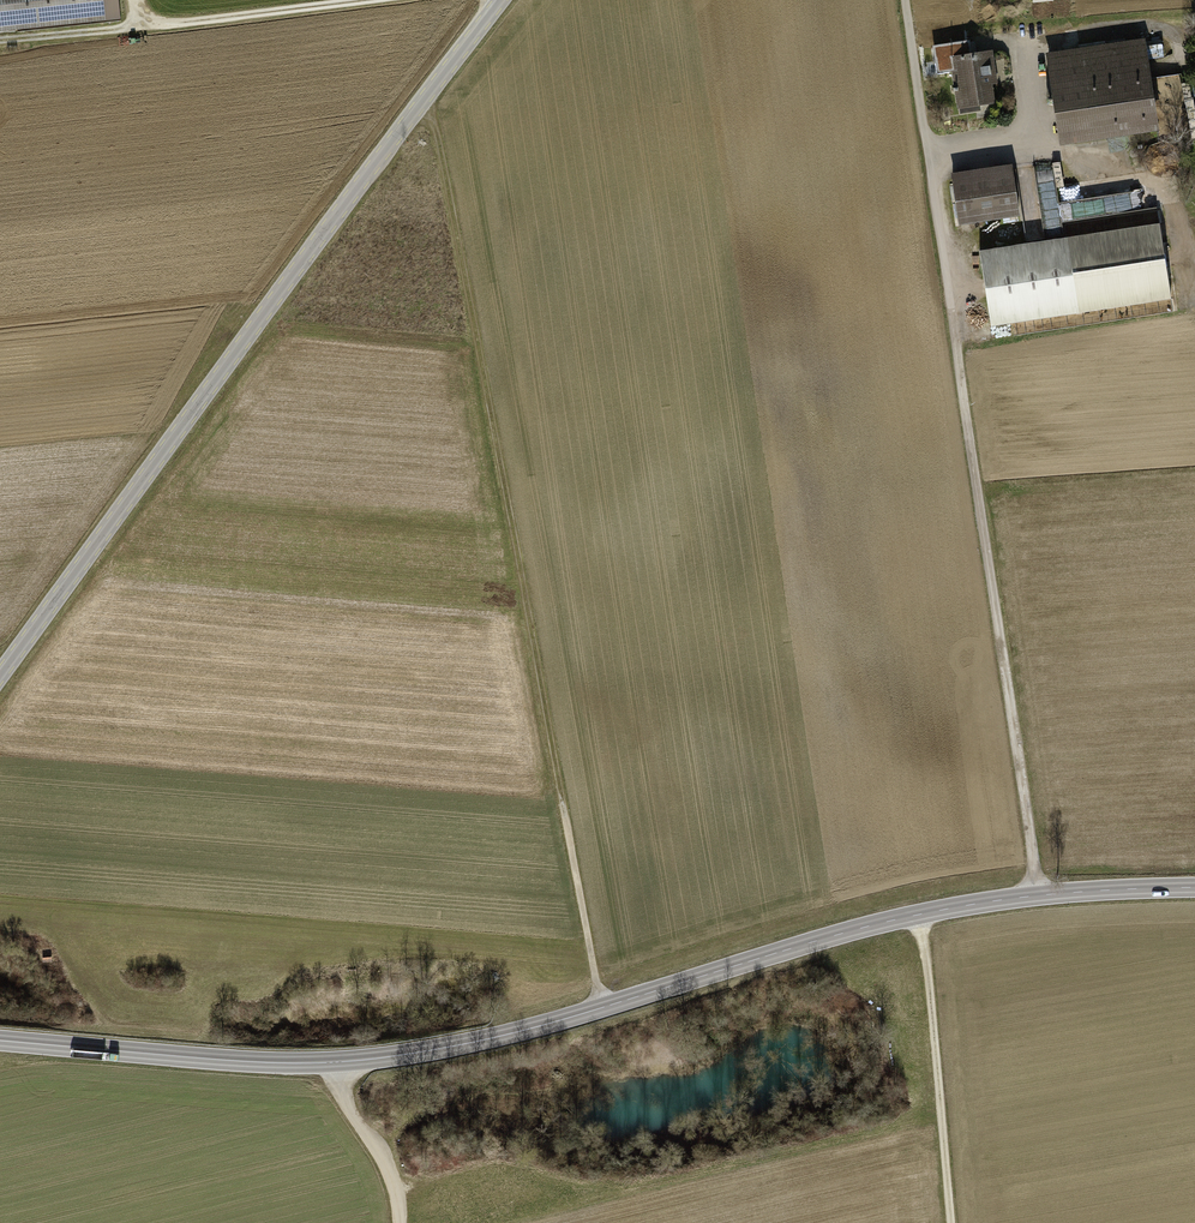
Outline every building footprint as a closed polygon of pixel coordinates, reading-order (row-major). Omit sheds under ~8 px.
[(104,18),(102,0),(0,0),(0,29),(104,18)] [(1145,42),(1046,57),(1060,149),(1159,135),(1145,42)] [(993,53),(951,59),(959,111),(1001,105),(993,53)] [(1064,222),(1092,219),(1090,199),(1060,202),(1059,185),(1065,184),(1062,161),(1020,165),(1023,199),(1024,199),(1028,242),(1066,239),(1064,222)] [(1012,168),(952,177),(959,228),(1020,218),(1012,168)] [(1160,226),(979,254),(991,330),(1172,301),(1160,226)]
